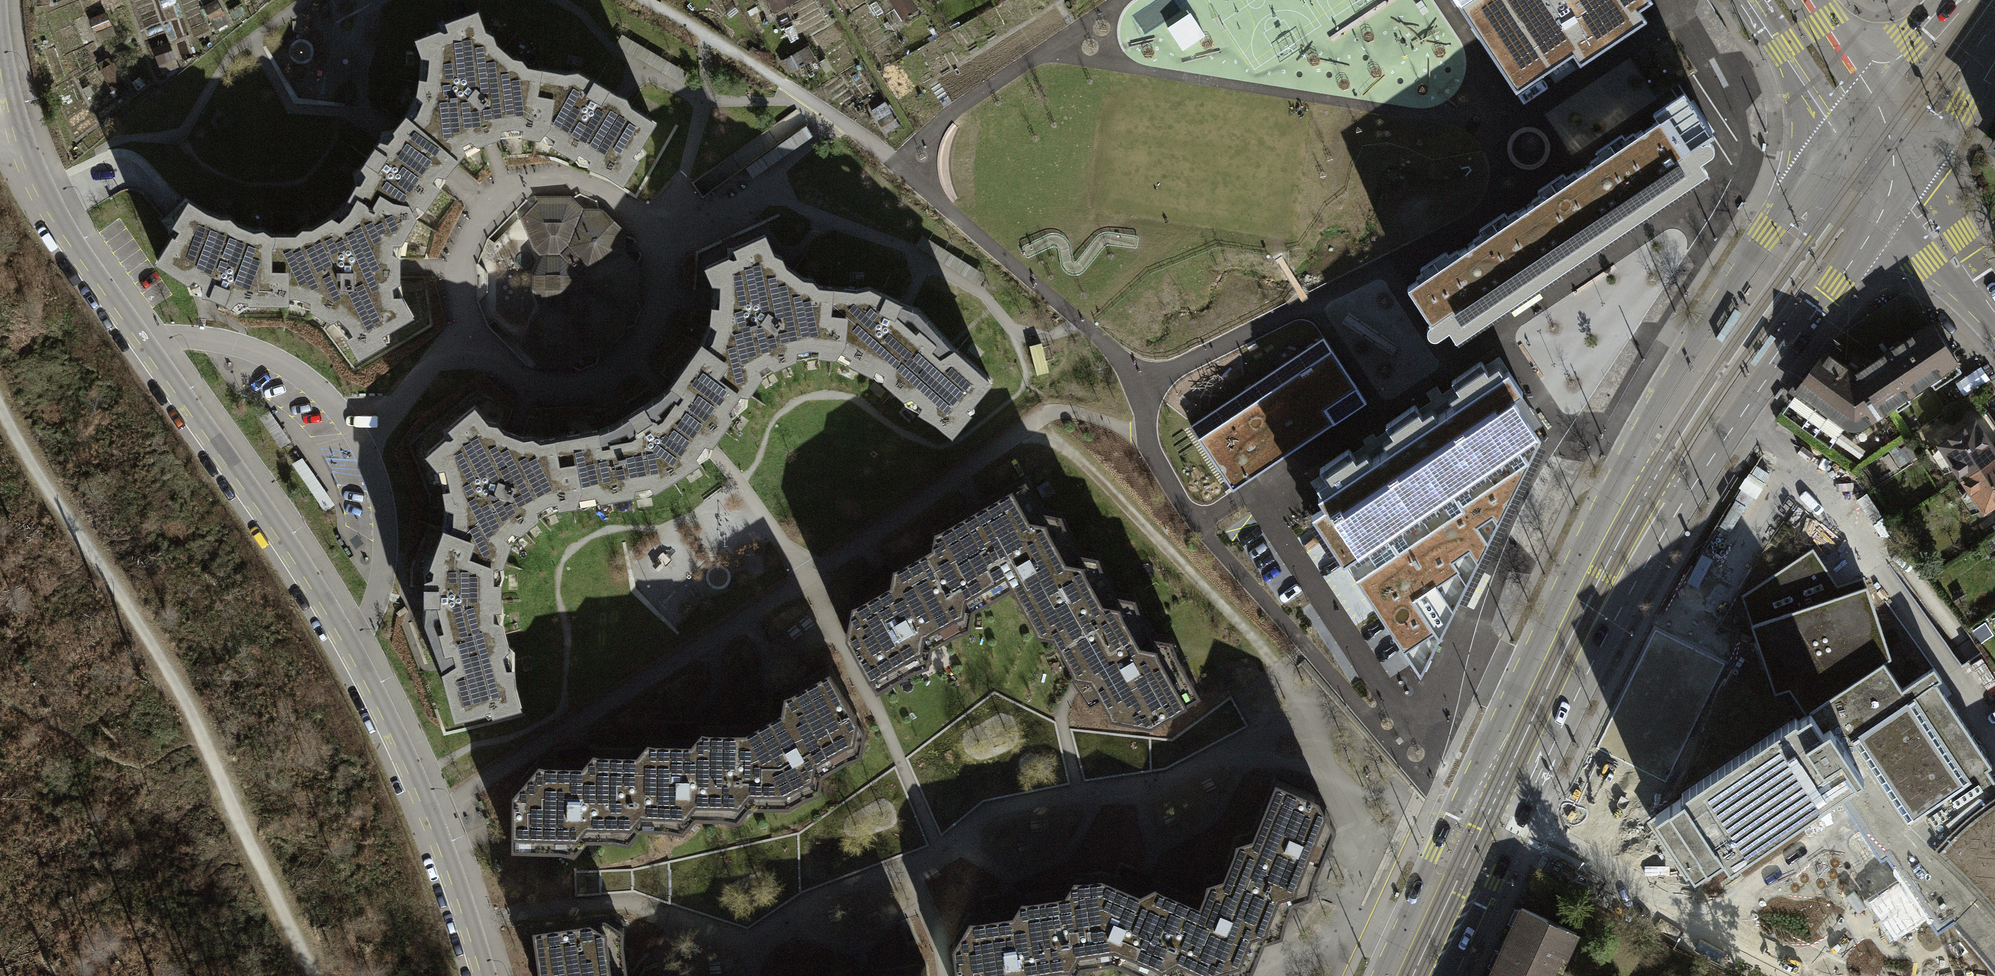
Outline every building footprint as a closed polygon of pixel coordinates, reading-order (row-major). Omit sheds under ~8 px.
[(777,13),(797,0),(768,0),(777,13)] [(1517,93),(1573,56),(1580,67),(1647,22),(1640,12),(1653,3),(1651,0),(1454,0),(1517,93)] [(409,125),(451,159),(459,151),(476,141),(485,141),(491,135),(495,134),(520,133),(533,135),(533,133),(543,122),(546,99),(530,95),(534,68),(523,66),(517,59),(508,58),(491,43),(488,34),(480,31),(473,11),(443,22),(434,22),(434,31),(412,39),(418,54),(416,79),(413,93),(401,116),(410,123),(409,125)] [(1255,40),(1247,75),(1286,84),(1294,49),(1255,40)] [(635,145),(650,121),(626,106),(623,102),(620,97),(613,94),(573,71),(561,73),(534,68),(530,95),(546,99),(543,122),(533,133),(533,135),(541,141),(550,143),(569,154),(576,161),(586,164),(600,169),(619,181),(632,160),(640,152),(635,145)] [(1690,101),(1527,209),(1567,265),(1654,207),(1648,199),(1687,173),(1678,160),(1713,136),(1690,101)] [(440,172),(451,159),(409,125),(410,123),(401,116),(391,129),(379,131),(377,141),(359,164),(351,171),(352,183),(344,196),(346,198),(348,196),(369,208),(377,195),(387,202),(402,204),(408,215),(410,216),(416,211),(434,186),(440,172)] [(1399,213),(1418,246),(1493,202),(1474,169),(1399,213)] [(537,199),(522,214),(536,245),(545,254),(540,266),(545,275),(545,288),(541,297),(545,308),(536,317),(523,349),(537,363),(568,363),(580,369),(596,362),(600,350),(607,335),(620,328),(634,325),(641,307),(634,296),(635,267),(621,252),(621,233),(607,226),(600,213),(596,199),(579,193),(567,199),(537,199)] [(396,239),(410,216),(408,215),(402,204),(387,202),(377,195),(369,208),(348,196),(346,198),(344,196),(326,216),(307,227),(298,227),(292,233),(268,234),(264,245),(264,270),(281,270),(281,299),(309,305),(316,313),(325,315),(344,336),(355,353),(379,338),(385,337),(384,325),(407,312),(396,293),(394,278),(394,254),(396,239)] [(264,245),(268,234),(258,228),(249,230),(232,223),(225,216),(216,216),(202,211),(181,197),(157,220),(168,234),(152,260),(183,278),(187,290),(207,293),(219,297),(234,307),(247,299),(281,299),(281,270),(264,270),(264,245)] [(1446,345),(1567,265),(1527,209),(1408,288),(1446,345)] [(741,389),(744,391),(756,373),(773,363),(782,362),(789,355),(816,352),(829,353),(829,351),(837,340),(840,315),(823,313),(825,288),(826,288),(827,286),(814,285),(808,278),(798,277),(793,273),(781,264),(777,255),(769,252),(760,233),(732,246),(723,247),(724,255),(702,265),(709,280),(708,308),(707,319),(696,343),(720,360),(709,374),(729,388),(741,389)] [(487,271),(476,262),(477,300),(488,291),(487,271)] [(967,401),(986,379),(952,348),(913,308),(901,303),(892,300),(865,286),(853,289),(827,286),(826,288),(825,288),(823,313),(840,315),(837,340),(829,351),(829,353),(838,358),(845,359),(867,370),(873,375),(880,377),(900,394),(902,401),(915,408),(933,418),(948,431),(965,411),(958,406),(965,399),(967,401)] [(1896,297),(1831,340),(1862,362),(1891,406),(1937,376),(1942,383),(1962,369),(1931,321),(1928,323),(1911,300),(1907,302),(1899,301),(1896,297)] [(1860,428),(1891,406),(1862,362),(1831,340),(1795,391),(1846,427),(1860,428)] [(741,402),(744,391),(741,389),(729,388),(709,374),(720,360),(696,343),(669,381),(655,394),(638,405),(610,422),(592,429),(547,436),(552,464),(569,461),(573,486),(568,497),(569,500),(580,503),(597,495),(628,490),(640,491),(702,454),(705,452),(708,440),(725,416),(741,402)] [(1332,350),(1198,438),(1233,490),(1367,402),(1332,350)] [(1508,371),(1409,437),(1485,551),(1541,441),(1513,399),(1523,392),(1508,371)] [(494,559),(497,560),(504,539),(517,525),(525,521),(532,513),(556,502),(569,500),(568,497),(573,486),(569,461),(552,464),(547,436),(535,439),(528,434),(519,435),(498,428),(492,421),(483,419),(470,404),(447,423),(438,427),(441,435),(423,451),(433,463),(440,487),(442,501),(439,527),(466,537),(460,553),(482,561),(494,559)] [(1961,477),(1994,455),(1994,452),(1988,441),(1994,436),(1994,428),(1985,413),(1938,443),(1961,477)] [(1420,679),(1485,551),(1409,437),(1318,497),(1324,507),(1312,515),(1316,522),(1376,613),(1381,620),(1411,665),(1420,679)] [(1983,511),(1994,504),(1994,455),(1961,477),(1983,511)] [(1083,596),(1109,581),(1094,553),(1076,549),(1056,512),(1042,509),(1041,508),(1029,487),(1023,479),(986,499),(967,510),(933,529),(931,544),(922,549),(942,585),(967,570),(983,601),(1011,585),(1012,588),(1036,632),(1052,635),(1053,636),(1058,643),(1097,620),(1083,596)] [(438,672),(451,713),(479,706),(483,712),(490,708),(516,701),(510,680),(509,664),(509,648),(503,641),(496,617),(498,610),(495,602),(495,579),(498,569),(497,560),(494,559),(482,561),(460,553),(466,537),(439,527),(427,559),(421,567),(422,577),(421,587),(421,604),(420,617),(438,672)] [(942,585),(922,549),(894,566),(876,578),(872,572),(857,581),(865,594),(851,602),(844,636),(876,689),(927,661),(930,644),(970,624),(973,607),(983,601),(967,570),(942,585)] [(1987,768),(1992,765),(1936,682),(1941,679),(1932,666),(1901,688),(1885,663),(1890,660),(1865,586),(1834,597),(1818,574),(1824,570),(1811,550),(1743,596),(1776,694),(1789,690),(1805,713),(1810,710),(1822,729),(1828,725),(1863,778),(1836,796),(1878,859),(1884,856),(1917,905),(1927,920),(1936,933),(1952,922),(1994,972),(1994,780),(1987,768)] [(1097,620),(1058,643),(1083,689),(1079,691),(1080,692),(1089,707),(1102,700),(1112,715),(1152,722),(1200,693),(1190,675),(1168,637),(1152,634),(1131,595),(1115,592),(1109,581),(1083,596),(1097,620)] [(864,730),(829,667),(783,694),(767,703),(764,697),(749,707),(756,721),(745,727),(734,727),(735,770),(761,770),(761,804),(789,803),(817,789),(822,770),(860,751),(864,730)] [(1810,710),(1805,713),(1795,720),(1794,717),(1680,794),(1680,799),(1653,816),(1672,844),(1693,875),(1697,872),(1720,856),(1729,868),(1797,822),(1836,796),(1863,778),(1828,725),(1822,729),(1810,710)] [(735,770),(734,727),(705,728),(680,728),(681,721),(676,721),(662,722),(662,739),(646,739),(636,750),(625,750),(625,793),(654,792),(654,825),(681,829),(694,815),(723,815),(736,818),(750,803),(761,804),(761,770),(735,770)] [(625,793),(625,750),(589,751),(572,752),(571,744),(553,749),(553,760),(537,760),(510,791),(510,848),(553,850),(573,851),(586,836),(628,840),(641,826),(654,825),(654,792),(625,793)] [(1266,891),(1292,901),(1311,894),(1314,877),(1335,828),(1319,797),(1275,778),(1253,833),(1235,839),(1227,863),(1270,881),(1266,891)] [(1093,962),(1113,960),(1145,975),(1160,975),(1170,971),(1181,975),(1183,975),(1195,945),(1168,933),(1185,895),(1150,881),(1135,875),(1137,870),(1120,863),(1112,878),(1100,872),(1072,876),(1063,890),(1054,893),(1059,933),(1089,929),(1093,962)] [(1183,975),(1241,975),(1250,972),(1264,939),(1281,933),(1292,901),(1266,891),(1270,881),(1227,863),(1223,872),(1205,878),(1198,900),(1185,895),(1168,933),(1195,945),(1183,975)] [(1054,893),(1013,900),(1001,902),(1000,896),(983,899),(985,913),(968,917),(950,945),(956,975),(1073,975),(1080,965),(1093,962),(1089,929),(1059,933),(1054,893)] [(1489,975),(1547,975),(1557,953),(1565,957),(1576,932),(1520,907),(1489,975)] [(532,928),(537,975),(639,975),(631,971),(627,968),(622,926),(604,914),(532,928)] [(925,964),(874,973),(857,975),(927,975),(925,964)]
